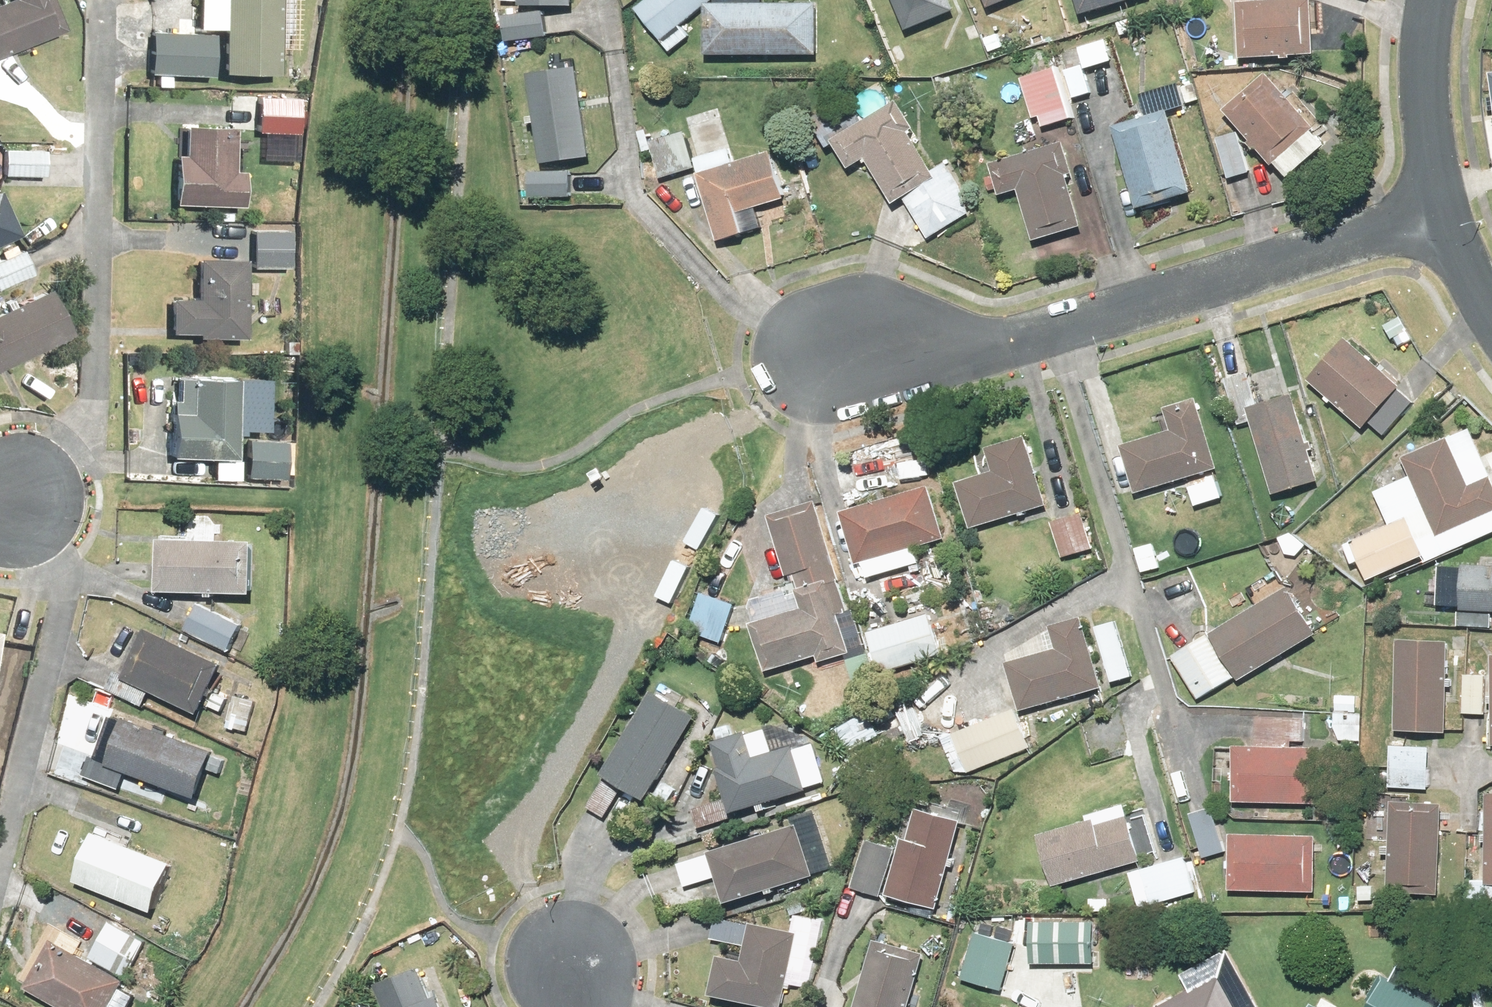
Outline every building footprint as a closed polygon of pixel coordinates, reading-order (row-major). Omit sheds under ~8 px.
[(46,0),(0,0),(0,48),(56,24),(46,0)] [(271,0),(193,0),(192,23),(214,23),(213,69),(223,69),(223,79),(237,79),(237,70),(269,70),(271,0)] [(630,4),(663,47),(684,30),(676,20),(701,0),(635,0),(630,4)] [(701,49),(812,52),(814,0),(703,0),(701,49)] [(956,13),(951,0),(894,0),(907,33),(956,13)] [(1082,18),(1143,0),(1076,0),(1082,18)] [(1233,53),(1303,54),(1304,0),(1234,0),(1233,53)] [(548,21),(502,21),(502,46),(548,45),(548,21)] [(206,31),(142,28),(140,69),(204,73),(206,31)] [(1104,31),(1075,40),(1083,66),(1112,56),(1104,31)] [(1035,110),(1040,126),(1065,117),(1046,61),(1017,71),(1031,112),(1035,110)] [(546,167),(597,157),(578,66),(527,76),(546,167)] [(1257,67),(1220,105),(1285,170),(1323,132),(1257,67)] [(914,124),(895,93),(827,136),(845,164),(861,154),(890,200),(898,195),(934,173),(929,165),(906,128),(914,124)] [(713,103),(678,113),(713,238),(759,225),(753,203),(782,195),(769,149),(728,160),(713,103)] [(1146,217),(1196,202),(1171,113),(1120,127),(1146,217)] [(168,150),(166,198),(233,201),(235,164),(224,163),(226,120),(179,118),(177,150),(168,150)] [(1236,125),(1214,130),(1224,175),(1246,169),(1236,125)] [(1071,167),(1063,139),(987,159),(996,193),(1015,188),(1028,238),(1077,225),(1062,169),(1071,167)] [(0,145),(0,171),(36,171),(36,146),(0,145)] [(942,157),(929,165),(934,173),(898,195),(912,217),(960,187),(942,157)] [(573,177),(530,176),(530,201),(572,202),(573,177)] [(262,277),(263,263),(282,263),(282,223),(246,223),(246,263),(249,263),(249,277),(262,277)] [(235,333),(237,254),(190,253),(189,292),(164,291),(163,328),(235,333)] [(62,331),(39,284),(0,304),(0,362),(62,331)] [(1361,420),(1366,414),(1380,427),(1409,395),(1395,382),(1400,377),(1343,326),(1304,369),(1361,420)] [(1290,384),(1280,387),(1272,356),(1218,371),(1233,422),(1248,417),(1268,487),(1315,474),(1290,384)] [(225,449),(228,371),(170,368),(169,391),(161,390),(159,432),(163,433),(163,447),(225,449)] [(1215,458),(1195,391),(1160,401),(1167,425),(1118,440),(1131,483),(1215,458)] [(1045,495),(1020,426),(980,440),(989,464),(950,478),(967,524),(1045,495)] [(279,434),(240,431),(237,469),(276,472),(279,434)] [(1401,448),(1408,467),(1371,480),(1385,518),(1344,532),(1360,576),(1419,555),(1421,560),(1464,545),(1455,521),(1491,508),(1491,472),(1491,471),(1467,480),(1449,431),(1401,448)] [(922,445),(890,452),(895,477),(927,471),(922,445)] [(1219,493),(1215,474),(1187,479),(1190,499),(1219,493)] [(942,532),(926,480),(838,507),(854,556),(859,554),(864,569),(915,553),(912,541),(942,532)] [(848,605),(810,493),(764,509),(788,580),(746,594),(769,663),(810,649),(812,655),(849,643),(837,608),(848,605)] [(1078,504),(1044,514),(1056,551),(1090,541),(1078,504)] [(1306,539),(1285,519),(1269,537),(1290,556),(1306,539)] [(252,534),(150,533),(150,585),(251,586),(252,534)] [(1148,537),(1130,543),(1137,566),(1155,561),(1148,537)] [(1491,552),(1491,559),(1433,557),(1430,598),(1453,600),(1452,617),(1489,619),(1491,604),(1491,605),(1491,552)] [(1313,629),(1285,581),(1166,650),(1194,698),(1313,629)] [(731,597),(697,586),(683,628),(717,639),(731,597)] [(191,598),(179,623),(223,645),(235,620),(191,598)] [(925,609),(864,626),(869,646),(841,654),(847,676),(937,651),(925,609)] [(1083,610),(1052,619),(1005,646),(1007,656),(1003,657),(1015,704),(1102,681),(1083,610)] [(139,700),(145,686),(196,708),(218,656),(137,622),(119,664),(112,661),(102,685),(139,700)] [(1443,633),(1395,630),(1390,720),(1437,723),(1443,633)] [(1480,666),(1461,665),(1459,707),(1478,708),(1480,666)] [(690,713),(647,686),(597,765),(641,792),(690,713)] [(250,695),(233,689),(223,718),(241,724),(250,695)] [(1352,706),(1353,690),(1332,689),(1329,733),(1355,734),(1357,706),(1352,706)] [(1027,742),(1010,701),(941,731),(958,771),(1027,742)] [(879,729),(866,705),(834,721),(847,745),(879,729)] [(214,769),(221,747),(115,712),(101,756),(136,768),(132,779),(145,784),(149,772),(195,788),(203,765),(214,769)] [(1312,739),(1303,739),(1304,714),(1251,712),(1250,738),(1229,737),(1228,793),(1311,795),(1312,739)] [(710,731),(729,805),(753,799),(754,804),(765,801),(763,795),(805,785),(794,736),(772,741),(767,719),(710,731)] [(1426,740),(1388,738),(1386,777),(1424,779),(1426,740)] [(1485,785),(1484,824),(1464,823),(1462,894),(1491,895),(1491,785),(1485,785)] [(1440,794),(1389,793),(1387,886),(1438,887),(1440,794)] [(1084,807),(1086,816),(1036,828),(1048,880),(1154,855),(1142,802),(1124,807),(1122,798),(1084,807)] [(897,828),(892,843),(861,833),(847,879),(878,889),(879,885),(932,902),(959,815),(918,802),(908,831),(897,828)] [(1207,804),(1186,809),(1198,850),(1218,844),(1207,804)] [(823,847),(811,810),(707,844),(724,895),(810,867),(805,852),(823,847)] [(87,824),(69,874),(151,904),(169,853),(87,824)] [(1315,829),(1226,826),(1224,880),(1313,884),(1315,829)] [(1191,887),(1180,850),(1123,866),(1134,903),(1191,887)] [(142,934),(106,915),(87,950),(123,969),(142,934)] [(705,986),(778,1000),(782,976),(797,979),(807,929),(749,917),(742,951),(713,945),(705,986)] [(1095,927),(1029,929),(1030,966),(1096,963),(1095,927)] [(874,930),(852,1006),(898,1006),(917,942),(874,930)] [(978,933),(964,981),(1001,992),(1015,943),(978,933)] [(18,980),(75,1006),(105,1006),(120,975),(39,936),(18,980)] [(373,975),(385,1006),(444,1006),(425,956),(373,975)] [(1130,1006),(1248,1006),(1227,962),(1130,1006)] [(1446,998),(1387,968),(1367,1006),(1441,1006),(1446,998)]
